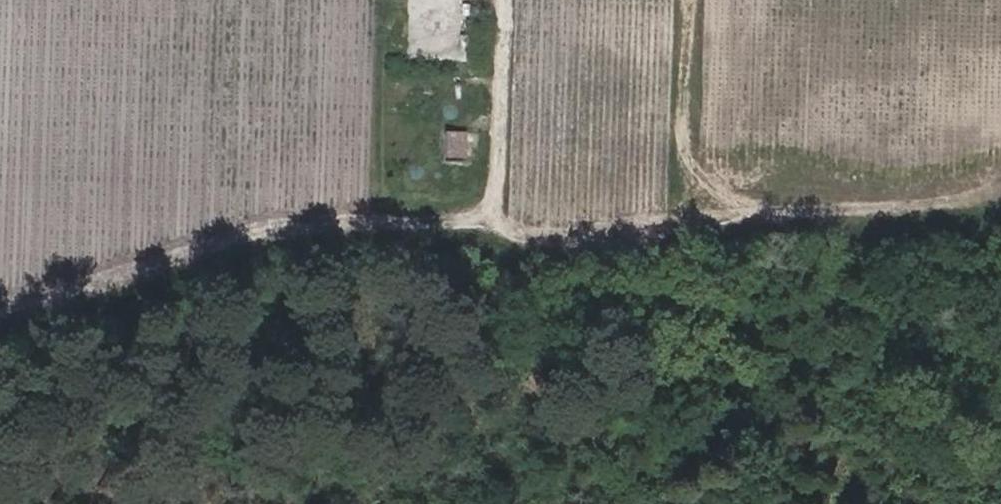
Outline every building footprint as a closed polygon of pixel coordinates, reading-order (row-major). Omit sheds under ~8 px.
[(445,128),(445,156),(467,156),(467,128),(445,128)]
